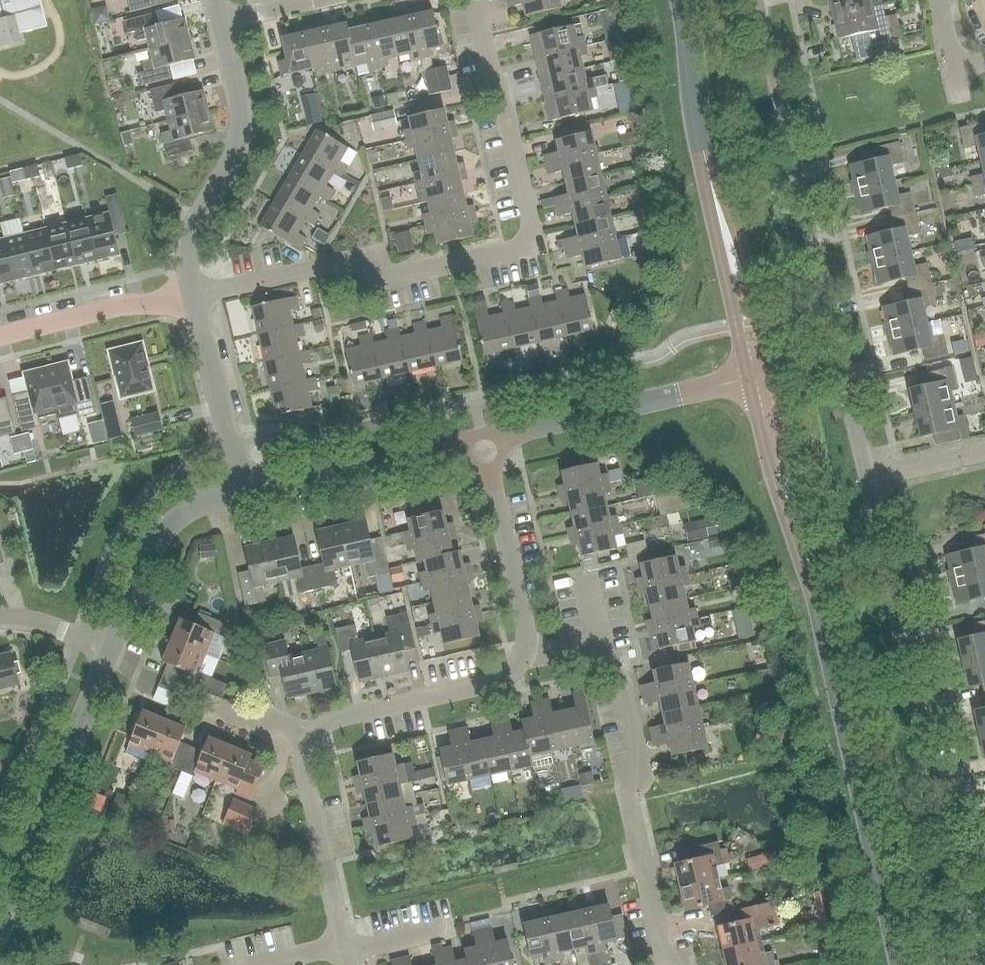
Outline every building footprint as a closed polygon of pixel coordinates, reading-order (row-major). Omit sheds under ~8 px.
[(32,30),(26,7),(41,4),(40,0),(0,0),(0,38),(32,30)] [(130,12),(154,6),(153,0),(127,0),(130,12)] [(559,0),(506,0),(507,8),(523,4),(526,16),(561,8),(559,0)] [(880,0),(829,0),(832,16),(881,5),(880,0)] [(32,30),(47,27),(41,4),(26,7),(32,30)] [(431,5),(409,10),(420,59),(430,57),(428,50),(440,47),(431,5)] [(854,49),(872,45),(874,56),(892,52),(881,5),(832,16),(837,38),(851,35),(854,49)] [(420,59),(409,10),(401,12),(402,19),(390,22),(398,57),(409,54),(411,61),(420,59)] [(150,49),(189,39),(184,19),(159,25),(156,13),(124,21),(127,34),(135,32),(137,41),(147,39),(150,49)] [(386,59),(398,57),(390,22),(377,25),(375,18),(367,19),(378,69),(388,66),(386,59)] [(346,24),(348,31),(347,31),(355,66),(367,64),(369,71),(378,69),(367,19),(346,24)] [(331,20),(323,22),(334,71),(355,66),(347,31),(348,31),(346,24),(333,27),(331,20)] [(325,73),(334,71),(323,22),(315,24),(316,31),(304,34),(303,34),(311,69),(323,66),(325,73)] [(536,57),(585,46),(580,24),(531,36),(536,57)] [(303,34),(304,34),(302,27),(294,29),(295,36),(282,39),(287,60),(278,62),(281,76),(311,69),(303,34)] [(195,59),(189,39),(150,49),(152,59),(142,62),(145,72),(137,74),(140,86),(173,78),(171,72),(169,66),(195,59)] [(540,78),(547,77),(583,69),(580,57),(587,55),(585,46),(536,57),(537,64),(540,78)] [(428,95),(452,90),(447,67),(423,72),(428,95)] [(543,91),(545,99),(594,88),(607,85),(605,76),(585,80),(583,69),(547,77),(540,78),(543,91)] [(620,82),(613,84),(618,105),(633,101),(628,80),(620,82)] [(168,121),(208,111),(203,90),(177,97),(174,84),(150,90),(155,113),(165,111),(168,121)] [(545,99),(550,121),(593,111),(590,99),(597,98),(594,88),(545,99)] [(318,104),(304,107),(309,126),(322,123),(318,104)] [(406,140),(455,129),(454,121),(447,123),(443,109),(408,117),(411,129),(404,131),(406,140)] [(396,125),(393,110),(369,116),(373,131),(396,125)] [(213,131),(208,111),(168,121),(170,131),(161,134),(167,158),(193,151),(189,137),(213,131)] [(984,160),(984,135),(982,123),(960,128),(965,150),(978,147),(981,161),(984,160)] [(457,137),(455,129),(406,140),(408,150),(415,148),(418,160),(453,152),(450,139),(457,137)] [(316,130),(302,154),(333,172),(333,173),(341,178),(348,166),(339,161),(347,148),(316,130)] [(545,165),(596,154),(591,132),(556,140),(559,152),(543,156),(545,165)] [(850,165),(855,189),(895,180),(891,167),(904,164),(899,142),(875,148),(878,158),(850,165)] [(456,165),(453,152),(418,160),(421,171),(414,173),(416,182),(465,171),(463,163),(456,165)] [(79,154),(71,156),(74,168),(82,166),(79,154)] [(333,172),(302,154),(288,178),(319,196),(319,197),(327,202),(334,190),(325,185),(333,173),(333,172)] [(601,175),(596,154),(545,165),(548,175),(563,171),(566,183),(601,175)] [(74,168),(71,156),(64,158),(67,170),(74,168)] [(984,185),(984,160),(981,161),(984,174),(971,177),(973,187),(984,185)] [(29,167),(32,178),(40,176),(37,165),(29,167)] [(32,178),(29,167),(22,169),(25,180),(32,178)] [(465,171),(416,182),(421,203),(428,202),(463,194),(460,181),(467,180),(466,176),(465,171)] [(605,196),(601,175),(566,183),(568,194),(553,198),(555,207),(605,196)] [(11,177),(0,180),(0,181),(4,198),(15,195),(11,177)] [(319,196),(288,178),(274,202),(305,220),(304,221),(313,225),(319,214),(311,209),(319,197),(319,196)] [(898,196),(895,180),(855,189),(861,213),(889,207),(892,218),(915,213),(911,193),(898,196)] [(973,187),(976,198),(984,196),(984,185),(973,187)] [(466,207),(463,194),(428,202),(430,213),(423,215),(425,225),(474,213),(473,205),(466,207)] [(610,217),(605,196),(555,207),(557,217),(573,213),(575,225),(610,217)] [(305,220),(274,202),(259,226),(291,245),(299,249),(305,238),(297,233),(299,230),(304,221),(305,220)] [(107,213),(87,218),(97,260),(118,255),(119,255),(112,224),(123,221),(120,209),(109,212),(107,213)] [(476,222),(474,213),(425,225),(428,234),(435,232),(437,245),(472,237),(469,223),(476,222)] [(872,260),(911,251),(908,238),(921,235),(915,213),(892,218),(895,230),(866,237),(872,260)] [(615,238),(610,217),(575,225),(578,236),(563,240),(565,249),(615,238)] [(77,265),(97,260),(87,218),(67,223),(66,223),(76,265),(77,265)] [(76,266),(76,265),(66,223),(65,223),(65,224),(45,229),(55,270),(76,265),(76,266)] [(35,275),(55,270),(45,229),(25,234),(25,233),(24,233),(34,276),(35,276),(35,275)] [(399,252),(413,248),(409,231),(395,234),(399,252)] [(34,276),(24,233),(23,234),(3,239),(13,281),(34,276)] [(620,259),(615,238),(565,249),(567,259),(582,255),(585,267),(620,259)] [(13,281),(3,239),(0,240),(0,284),(13,281)] [(915,267),(911,251),(872,260),(877,284),(905,278),(908,290),(932,284),(928,264),(915,267)] [(888,332),(927,323),(924,308),(937,305),(932,284),(908,290),(911,302),(883,308),(888,332)] [(558,301),(566,336),(593,330),(585,295),(570,298),(567,289),(555,292),(557,301),(558,301)] [(538,343),(566,336),(558,301),(557,301),(543,305),(541,295),(528,298),(530,308),(530,307),(538,343)] [(251,306),(258,334),(293,326),(289,311),(299,309),(296,296),(251,306)] [(511,349),(538,343),(530,307),(530,308),(516,311),(514,301),(501,304),(503,314),(511,349)] [(484,355),(511,349),(503,314),(489,317),(487,308),(474,311),(484,355)] [(427,331),(435,366),(462,360),(452,315),(439,318),(441,328),(427,331)] [(408,373),(435,366),(427,331),(425,322),(412,325),(414,334),(400,337),(408,373)] [(293,326),(258,334),(264,361),(299,353),(296,338),(305,336),(302,323),(293,326)] [(931,338),(927,323),(888,332),(892,348),(893,355),(922,349),(924,361),(948,355),(944,335),(931,338)] [(380,379),(408,373),(400,337),(398,328),(385,331),(387,340),(373,343),(372,344),(380,379)] [(353,385),(380,379),(372,344),(373,343),(371,334),(358,337),(360,346),(345,350),(353,385)] [(153,390),(142,344),(110,352),(122,398),(153,390)] [(299,353),(264,361),(270,388),(305,380),(302,365),(311,363),(308,350),(299,353)] [(46,367),(45,367),(58,419),(77,414),(78,417),(95,412),(87,378),(72,382),(67,362),(46,368),(46,367)] [(14,397),(22,431),(39,426),(37,419),(56,414),(57,419),(58,419),(45,367),(44,367),(44,368),(23,373),(28,393),(14,397)] [(915,413),(953,405),(950,390),(956,389),(952,368),(920,375),(922,387),(910,389),(915,413)] [(305,380),(270,388),(276,416),(312,408),(308,392),(317,390),(314,377),(305,380)] [(14,432),(6,399),(0,400),(0,436),(14,432)] [(117,400),(103,404),(107,418),(91,422),(96,442),(125,435),(117,400)] [(956,417),(953,405),(915,413),(921,437),(933,434),(936,445),(968,438),(962,416),(956,417)] [(163,429),(159,412),(132,419),(136,435),(163,429)] [(27,434),(19,436),(22,447),(30,445),(27,434)] [(22,447),(19,436),(12,437),(15,449),(22,447)] [(559,495),(608,483),(606,474),(599,476),(596,463),(561,471),(564,485),(557,486),(559,495)] [(571,514),(606,506),(604,494),(611,493),(608,483),(559,495),(561,503),(568,501),(571,514)] [(671,493),(661,494),(662,509),(689,508),(688,489),(671,490),(671,493)] [(569,537),(618,526),(616,516),(609,518),(606,506),(571,514),(574,527),(567,529),(569,537)] [(405,542),(454,531),(452,523),(445,524),(442,511),(407,519),(410,531),(403,533),(405,542)] [(341,525),(350,566),(365,562),(369,578),(389,573),(384,550),(372,552),(365,520),(341,525)] [(312,566),(317,590),(337,585),(334,569),(350,566),(341,525),(316,531),(323,564),(312,566)] [(620,535),(618,526),(569,537),(571,545),(578,543),(581,557),(616,549),(613,537),(620,535)] [(456,539),(454,531),(405,542),(407,552),(414,550),(417,562),(424,560),(452,554),(452,553),(449,541),(456,539)] [(391,545),(405,542),(403,533),(389,536),(391,545)] [(984,572),(984,534),(973,537),(975,549),(947,555),(953,579),(984,572)] [(297,594),(317,590),(312,566),(301,569),(293,536),(269,542),(278,582),(294,578),(297,594)] [(262,586),(278,582),(269,542),(244,547),(249,571),(237,574),(245,606),(265,601),(262,586)] [(422,583),(471,571),(469,563),(462,565),(459,551),(452,553),(452,554),(424,560),(427,572),(420,573),(422,583)] [(638,587),(687,576),(685,566),(678,568),(675,556),(640,564),(643,577),(636,579),(638,587)] [(434,602),(469,594),(466,581),(473,580),(471,571),(422,583),(424,592),(431,590),(434,602)] [(953,579),(958,603),(984,597),(984,572),(953,579)] [(650,607),(685,599),(682,587),(689,585),(687,576),(638,587),(640,595),(647,594),(650,607)] [(431,625),(481,614),(479,605),(472,607),(469,594),(434,602),(436,614),(429,615),(431,625)] [(647,629),(697,618),(695,609),(687,610),(685,599),(650,607),(653,619),(646,621),(647,629)] [(171,641),(205,654),(214,634),(218,635),(223,623),(198,613),(194,625),(180,619),(171,641)] [(374,637),(383,677),(408,672),(404,652),(415,649),(407,613),(386,617),(390,633),(374,637)] [(482,622),(481,614),(431,625),(434,634),(439,633),(441,633),(443,645),(478,637),(475,623),(482,622)] [(699,627),(697,618),(647,629),(649,638),(656,636),(659,649),(695,641),(692,629),(699,627)] [(984,658),(984,621),(968,625),(971,636),(958,639),(964,663),(984,658)] [(359,683),(383,677),(374,637),(358,640),(355,625),(334,629),(340,653),(351,650),(359,683)] [(303,653),(312,693),(336,688),(324,632),(315,634),(318,650),(303,653)] [(198,673),(205,654),(171,641),(162,662),(167,664),(163,675),(187,685),(187,686),(200,691),(221,699),(227,685),(198,673)] [(307,695),(312,693),(303,653),(287,657),(283,641),(262,646),(270,678),(282,676),(287,699),(307,695)] [(19,684),(11,653),(0,656),(0,689),(19,684)] [(984,696),(984,658),(964,663),(969,687),(982,684),(984,696)] [(640,686),(642,695),(693,685),(688,663),(653,670),(655,683),(640,686)] [(163,675),(158,687),(183,697),(187,686),(187,685),(163,675)] [(660,701),(662,713),(697,706),(693,685),(642,695),(644,705),(657,702),(660,701)] [(575,709),(564,712),(572,747),(593,742),(582,691),(572,694),(575,709)] [(551,751),(572,747),(564,712),(552,714),(549,699),(539,701),(551,751)] [(530,756),(551,751),(539,701),(530,703),(533,718),(521,721),(523,731),(524,731),(530,756)] [(650,728),(652,737),(702,727),(697,706),(662,713),(665,725),(650,728)] [(984,733),(984,709),(975,711),(980,735),(984,733)] [(146,760),(149,753),(150,753),(164,719),(142,711),(125,751),(146,760)] [(499,720),(511,771),(533,766),(530,756),(524,731),(523,731),(512,733),(509,718),(499,720)] [(181,771),(191,747),(180,742),(186,728),(164,719),(150,753),(171,762),(169,766),(181,771)] [(490,775),(511,771),(499,720),(490,723),(493,738),(482,740),(490,775)] [(707,748),(702,727),(652,737),(654,747),(669,744),(672,756),(707,748)] [(469,780),(490,775),(482,740),(470,743),(467,728),(457,730),(469,780)] [(447,785),(469,780),(457,730),(448,732),(451,747),(439,750),(447,785)] [(216,780),(230,746),(208,737),(202,751),(191,747),(181,771),(193,776),(195,772),(216,780)] [(251,755),(230,746),(216,780),(237,789),(235,793),(250,800),(265,766),(249,760),(250,758),(251,755)] [(354,781),(355,785),(404,774),(402,764),(395,766),(392,754),(357,762),(360,775),(353,777),(354,781)] [(364,792),(367,804),(402,796),(399,785),(406,783),(404,774),(355,785),(357,793),(364,792)] [(402,796),(367,804),(370,817),(363,819),(365,827),(414,816),(412,806),(405,808),(402,796)] [(233,800),(224,821),(249,831),(257,810),(233,800)] [(416,825),(414,816),(365,827),(367,835),(374,834),(377,847),(412,839),(409,827),(416,825)] [(674,864),(679,887),(718,878),(715,866),(723,864),(718,842),(695,847),(698,859),(674,864)] [(721,890),(718,878),(679,887),(684,910),(709,904),(711,916),(734,911),(728,889),(721,890)] [(596,952),(599,964),(612,964),(608,948),(605,949),(604,943),(616,940),(609,905),(595,908),(594,901),(590,902),(585,903),(596,952)] [(758,929),(766,927),(766,928),(778,925),(773,902),(739,910),(741,922),(717,927),(722,950),(761,941),(758,929)] [(587,954),(596,952),(585,903),(577,905),(579,912),(566,915),(574,950),(585,947),(587,954)] [(562,952),(574,950),(566,915),(553,918),(551,910),(543,912),(554,962),(564,959),(562,952)] [(545,964),(554,962),(543,912),(535,914),(536,921),(523,924),(531,959),(543,957),(545,964)] [(621,914),(611,916),(615,936),(626,934),(621,914)] [(490,964),(513,964),(507,940),(495,943),(491,928),(482,930),(490,964)] [(482,930),(473,932),(476,947),(464,950),(466,960),(467,960),(468,964),(490,964),(482,930)] [(761,941),(722,950),(726,964),(775,964),(771,952),(764,953),(761,941)] [(446,964),(468,964),(467,960),(466,960),(455,962),(452,947),(442,949),(446,964)] [(442,949),(433,951),(436,964),(446,964),(442,949)] [(410,957),(400,959),(401,964),(411,964),(410,957)]
